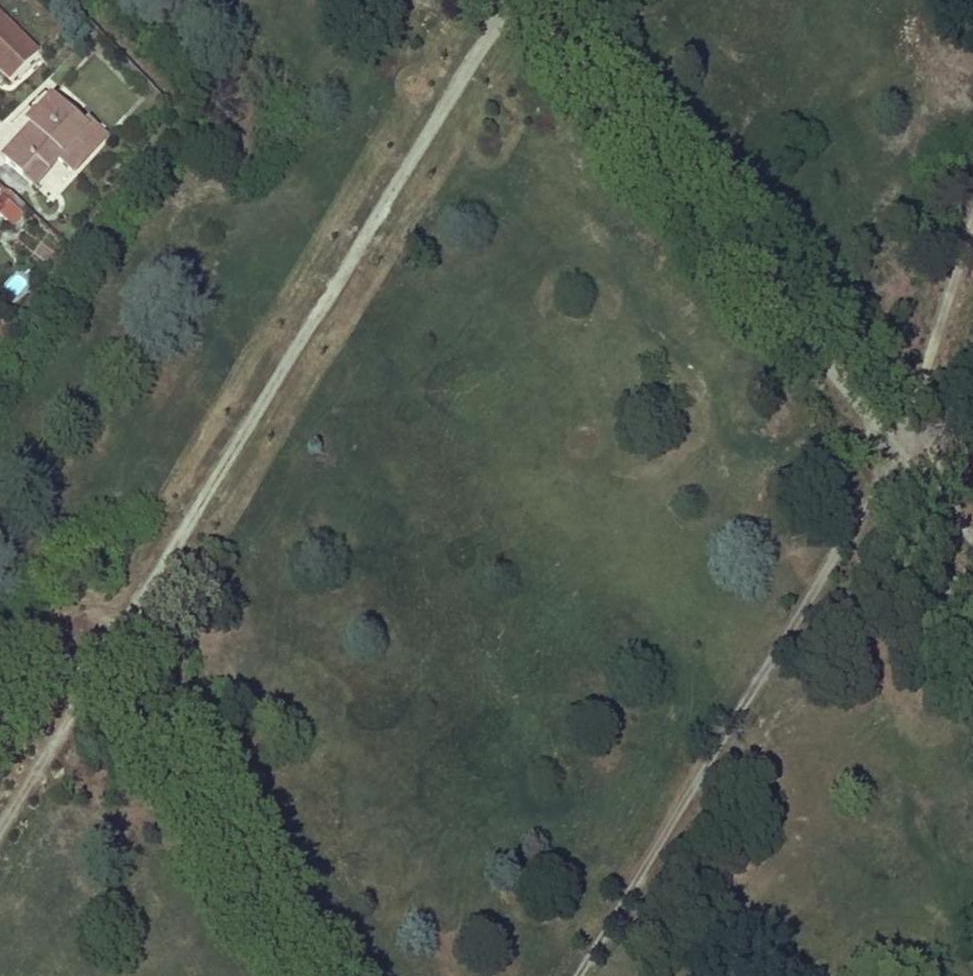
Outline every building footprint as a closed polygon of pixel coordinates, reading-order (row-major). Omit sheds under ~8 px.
[(0,16),(0,69),(13,81),(39,55),(0,16)] [(13,151),(4,160),(21,176),(37,160),(49,171),(58,162),(72,173),(106,134),(92,120),(87,125),(54,97),(38,115),(35,114),(27,123),(33,128),(13,151)] [(37,160),(21,176),(35,187),(49,171),(37,160)] [(42,187),(55,196),(71,176),(58,167),(42,187)]
